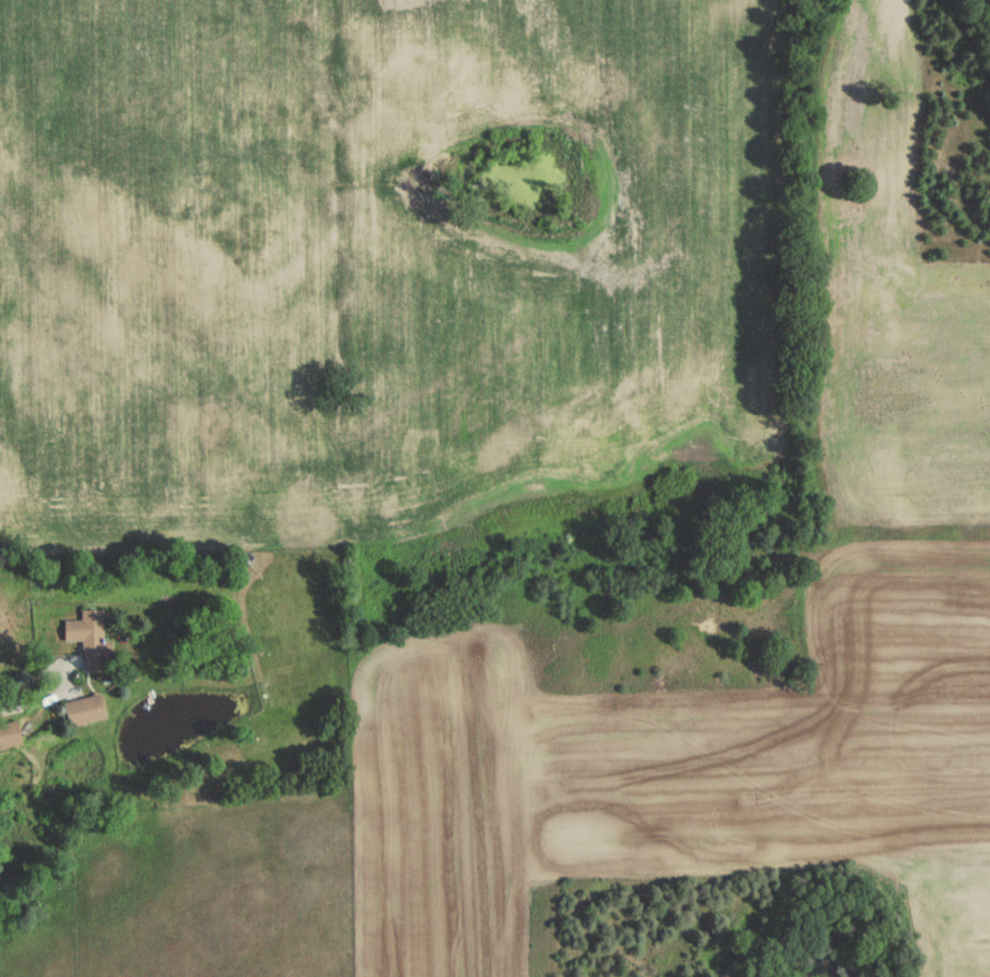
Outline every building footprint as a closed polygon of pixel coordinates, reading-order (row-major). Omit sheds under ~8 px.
[(83,621),(65,621),(65,641),(84,641),(85,673),(104,673),(104,657),(114,657),(114,642),(104,642),(104,610),(83,610),(83,621)] [(65,703),(70,727),(108,720),(103,695),(65,703)] [(0,721),(0,746),(21,746),(21,721),(0,721)]
